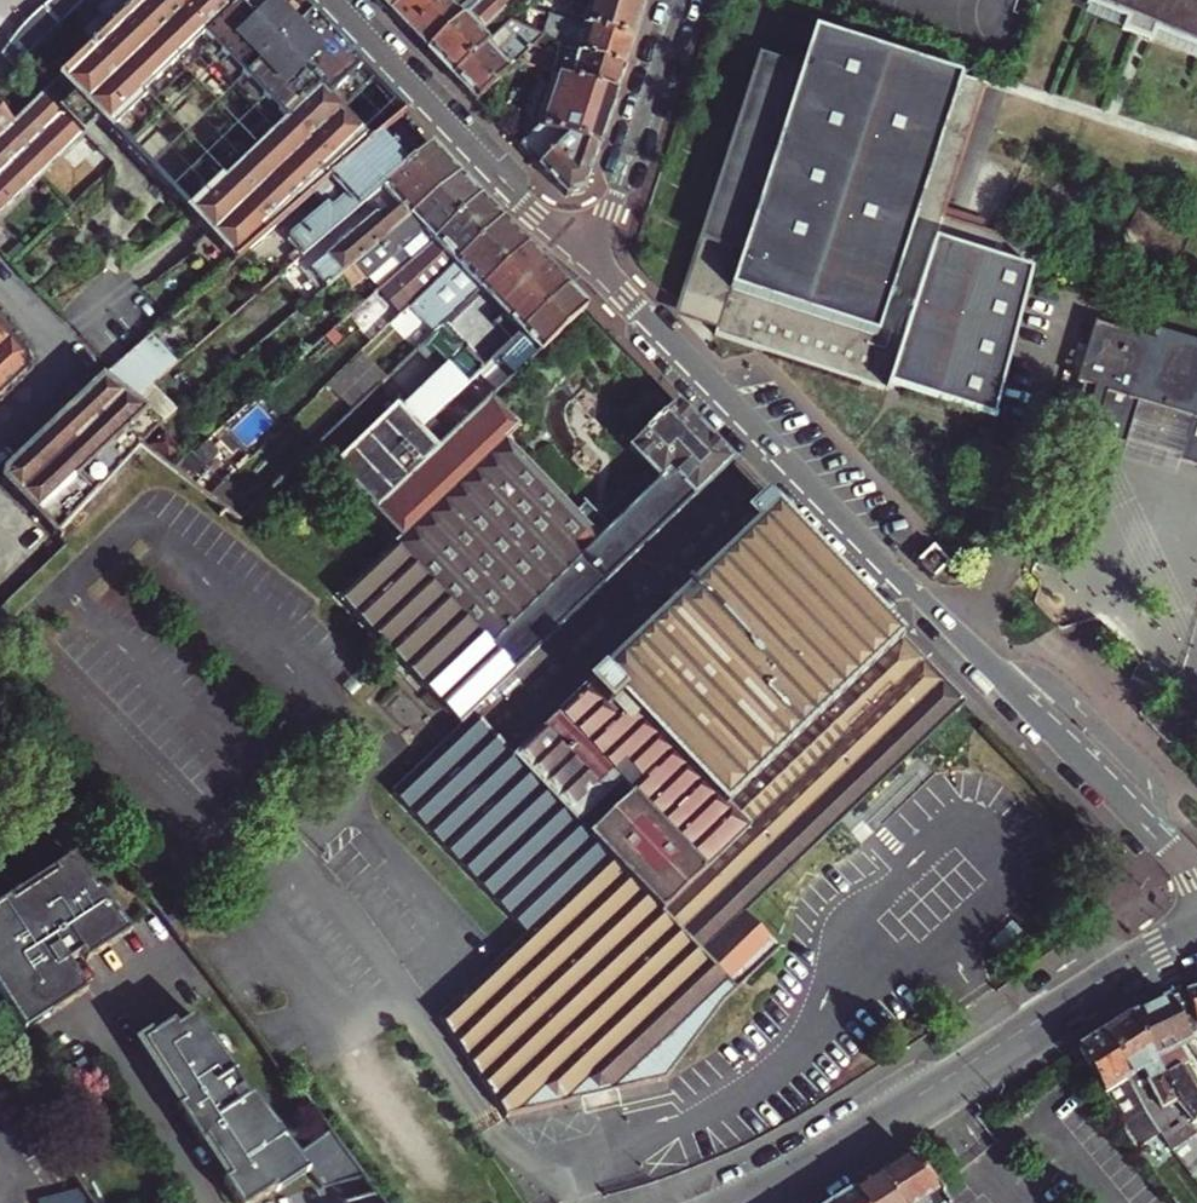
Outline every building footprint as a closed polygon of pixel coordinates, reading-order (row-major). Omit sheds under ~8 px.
[(16,67),(60,24),(85,0),(50,0),(34,14),(17,32),(9,43),(3,53),(16,67)] [(402,116),(334,45),(291,0),(141,0),(91,49),(43,95),(84,136),(99,123),(172,200),(233,264),(313,194),(377,138),(402,116)] [(91,49),(141,0),(109,0),(94,14),(97,18),(78,36),(91,49)] [(392,12),(404,0),(380,0),(392,12)] [(410,32),(443,0),(404,0),(392,12),(410,32)] [(429,52),(483,0),(443,0),(410,32),(429,52)] [(454,78),(492,42),(483,33),(517,0),(483,0),(429,52),(454,78)] [(635,43),(647,8),(624,0),(561,0),(590,10),(585,27),(635,43)] [(1086,4),(1126,19),(1122,31),(1152,42),(1156,30),(1196,47),(1196,0),(1087,0),(1086,4)] [(554,30),(567,34),(571,23),(557,18),(554,30)] [(454,78),(477,102),(519,62),(545,37),(513,22),(492,42),(454,78)] [(580,54),(626,70),(635,43),(585,27),(571,23),(567,34),(554,30),(550,40),(564,49),(580,54)] [(562,76),(618,95),(626,70),(580,54),(576,64),(565,61),(566,58),(547,52),(550,40),(545,37),(519,62),(562,76)] [(975,89),(799,45),(789,86),(748,75),(686,326),(727,336),(726,341),(889,388),(997,420),(1039,248),(941,225),(975,89)] [(571,138),(600,148),(618,95),(562,76),(545,128),(543,128),(522,148),(540,168),(571,138)] [(84,136),(43,95),(14,123),(0,108),(0,216),(84,136)] [(292,263),(362,204),(406,167),(377,138),(313,194),(325,208),(287,240),(296,251),(288,258),(292,263)] [(568,197),(586,193),(600,148),(571,138),(540,168),(568,197)] [(324,289),(340,275),(460,175),(431,146),(406,167),(362,204),(374,216),(309,270),(324,289)] [(403,269),(434,242),(480,197),(460,175),(340,275),(351,287),(363,276),(366,279),(378,291),(403,269)] [(423,295),(455,265),(502,220),(480,197),(434,242),(403,269),(378,291),(375,293),(389,307),(399,318),(411,306),(423,295)] [(465,275),(479,290),(526,245),(502,220),(455,265),(423,295),(411,306),(420,317),(450,289),(465,275)] [(493,359),(568,289),(526,245),(479,290),(503,315),(467,349),(465,348),(401,408),(397,404),(332,465),(374,508),(437,448),(418,428),(453,396),(493,359)] [(450,289),(465,303),(479,290),(465,275),(450,289)] [(514,360),(522,368),(586,308),(568,289),(493,359),(504,370),(514,360)] [(1160,328),(1156,339),(1097,321),(1079,381),(1085,383),(1083,393),(1076,391),(1065,426),(1128,445),(1142,401),(1196,418),(1183,462),(1196,466),(1196,339),(1160,328)] [(26,370),(26,353),(0,326),(0,395),(26,370)] [(114,367),(102,378),(131,400),(176,362),(151,335),(114,367)] [(504,370),(512,378),(522,368),(514,360),(504,370)] [(55,536),(139,445),(160,423),(131,400),(102,378),(16,459),(3,470),(1,479),(55,536)] [(418,428),(437,448),(472,416),(453,396),(418,428)] [(471,713),(594,595),(694,498),(668,471),(659,479),(621,516),(601,535),(508,435),(517,427),(490,399),(472,416),(437,448),(374,508),(401,537),(339,596),(391,651),(434,695),(394,733),(424,764),(393,794),(459,862),(543,787),(736,989),(756,970),(778,949),(743,912),(880,782),(963,702),(917,654),(812,544),(765,495),(744,515),(754,526),(742,536),(736,530),(724,541),(731,548),(685,593),(600,674),(514,756),(471,713)] [(694,498),(733,461),(675,401),(627,447),(659,479),(668,471),(694,498)] [(1178,478),(1183,462),(1196,418),(1142,401),(1128,445),(1123,461),(1178,478)] [(167,461),(180,449),(164,432),(150,444),(167,461)] [(171,469),(193,486),(208,471),(190,453),(171,469)] [(917,563),(934,581),(952,563),(936,545),(917,563)] [(593,1094),(665,1077),(716,1011),(726,998),(736,989),(543,787),(459,862),(527,932),(502,957),(441,1017),(476,1070),(507,1115),(593,1094)] [(73,862),(0,906),(0,1006),(19,1039),(88,997),(69,966),(80,957),(86,966),(127,935),(73,862)] [(1167,998),(1172,1011),(1185,1035),(1196,1031),(1196,988),(1167,998)] [(1185,1035),(1172,1011),(1167,998),(1129,1016),(1176,1107),(1180,1111),(1188,1122),(1196,1117),(1196,1098),(1179,1068),(1185,1065),(1177,1050),(1189,1043),(1185,1035)] [(1180,1111),(1176,1107),(1129,1016),(1103,1032),(1150,1116),(1152,1118),(1154,1123),(1170,1145),(1193,1128),(1188,1122),(1180,1111)] [(194,1018),(177,1030),(174,1023),(143,1044),(183,1106),(177,1110),(199,1147),(206,1145),(229,1180),(225,1182),(236,1202),(253,1202),(306,1169),(321,1187),(366,1177),(332,1130),(296,1156),(194,1018)] [(1131,1127),(1150,1116),(1103,1032),(1077,1048),(1085,1063),(1129,1141),(1137,1137),(1131,1127)] [(1079,1067),(1085,1063),(1077,1048),(1071,1052),(1079,1067)] [(936,1189),(907,1156),(877,1174),(896,1202),(948,1202),(936,1189)] [(877,1174),(853,1190),(862,1202),(896,1202),(877,1174)] [(853,1190),(831,1202),(862,1202),(853,1190)] [(378,1196),(376,1193),(365,1197),(367,1202),(383,1202),(378,1196)]
